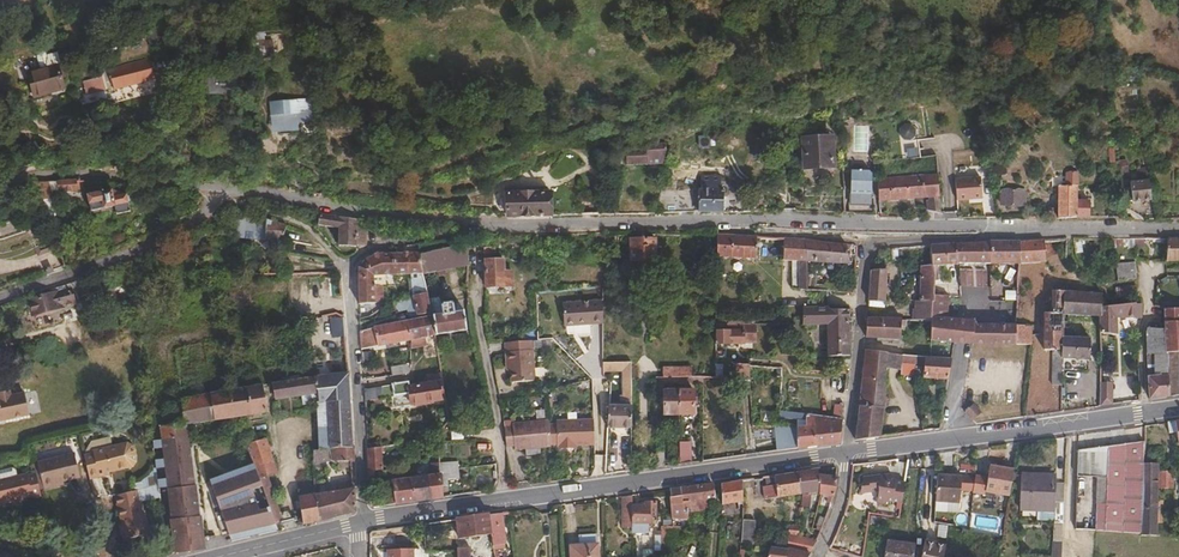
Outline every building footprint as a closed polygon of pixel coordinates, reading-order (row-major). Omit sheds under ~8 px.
[(42,58),(45,69),(55,66),(52,55),(50,51),(47,50),(43,51),(42,54),(42,58)] [(149,59),(121,67),(123,75),(121,76),(124,86),(154,78),(149,59)] [(45,69),(32,72),(41,97),(44,96),(44,93),(62,88),(55,66),(45,69)] [(41,97),(32,72),(25,74),(32,99),(41,97)] [(195,89),(210,89),(207,73),(195,72),(195,89)] [(233,74),(207,73),(210,89),(233,90),(233,74)] [(293,115),(271,116),(272,128),(293,127),(293,115)] [(798,138),(799,166),(827,166),(826,137),(798,138)] [(619,150),(619,163),(657,162),(662,150),(662,141),(643,142),(643,149),(619,150)] [(106,152),(105,164),(119,166),(119,164),(120,153),(106,152)] [(844,170),(849,211),(871,212),(870,193),(867,193),(868,173),(865,170),(844,170)] [(1075,198),(1075,173),(1062,172),(1062,184),(1048,184),(1048,192),(1055,192),(1055,216),(1055,217),(1076,215),(1087,215),(1086,199),(1075,198)] [(926,209),(939,213),(936,174),(875,178),(876,199),(926,196),(926,209)] [(979,175),(953,177),(955,198),(980,196),(979,175)] [(74,179),(55,180),(56,189),(75,188),(74,179)] [(1149,198),(1147,179),(1128,181),(1129,200),(1149,198)] [(51,195),(47,180),(31,181),(32,184),(38,200),(51,195)] [(698,187),(698,209),(729,209),(728,187),(698,187)] [(110,190),(85,194),(88,210),(113,206),(114,213),(128,210),(125,194),(110,190)] [(504,190),(504,214),(523,215),(548,215),(547,192),(519,192),(519,190),(504,190)] [(1020,190),(998,190),(998,204),(1020,204),(1020,190)] [(318,212),(315,224),(337,227),(337,215),(318,212)] [(337,227),(337,245),(354,246),(354,243),(363,243),(363,240),(363,222),(354,222),(354,218),(337,215),(337,227)] [(285,224),(264,218),(262,237),(281,238),(285,224)] [(41,230),(30,235),(36,251),(47,247),(41,230)] [(715,233),(714,274),(720,274),(721,257),(754,258),(755,235),(715,233)] [(803,238),(782,236),(780,258),(790,259),(790,285),(806,288),(805,260),(803,238)] [(1165,236),(1164,259),(1178,259),(1178,236),(1165,236)] [(653,238),(629,237),(629,259),(653,260),(653,238)] [(803,238),(805,260),(832,261),(827,240),(803,238)] [(1043,260),(1041,239),(1018,240),(1016,263),(1043,260)] [(827,240),(832,261),(848,262),(844,242),(827,240)] [(986,263),(987,240),(955,242),(954,262),(986,263)] [(1016,263),(1018,240),(987,240),(986,263),(1016,263)] [(418,252),(421,271),(467,263),(464,242),(418,252)] [(954,262),(955,242),(928,244),(928,264),(930,264),(954,264),(954,262)] [(417,250),(389,251),(394,272),(416,271),(419,292),(425,291),(423,281),(421,271),(418,252),(417,250)] [(357,276),(373,277),(373,273),(394,272),(389,251),(375,252),(364,258),(365,263),(357,266),(357,276)] [(483,257),(484,285),(484,295),(502,295),(502,285),(510,285),(510,273),(501,273),(501,257),(483,257)] [(1135,262),(1117,262),(1117,279),(1135,279),(1135,262)] [(918,264),(917,299),(929,300),(929,294),(929,292),(930,264),(928,264),(918,264)] [(885,267),(868,268),(866,299),(883,300),(885,267)] [(974,287),(989,287),(990,271),(974,271),(974,287)] [(373,277),(357,276),(357,303),(373,303),(373,294),(373,283),(373,277)] [(433,279),(423,281),(425,291),(429,314),(433,333),(465,328),(462,308),(452,310),(450,300),(438,302),(433,279)] [(381,283),(373,283),(373,294),(381,293),(381,283)] [(68,288),(26,299),(30,313),(72,302),(68,288)] [(1041,310),(1040,325),(1062,326),(1063,312),(1064,289),(1050,288),(1048,311),(1041,310)] [(1064,289),(1063,312),(1098,314),(1098,303),(1099,296),(1099,291),(1093,291),(1064,289)] [(411,295),(412,303),(415,317),(429,314),(425,291),(419,292),(411,294),(411,295)] [(1011,343),(1012,325),(1011,325),(970,323),(970,319),(956,318),(946,318),(946,295),(929,294),(929,300),(929,310),(928,314),(928,319),(926,340),(979,343),(1011,343)] [(559,298),(558,320),(597,321),(598,299),(559,298)] [(929,300),(917,299),(916,313),(928,314),(929,310),(929,300)] [(1098,314),(1097,330),(1114,332),(1113,318),(1138,315),(1138,302),(1135,302),(1098,303),(1098,314)] [(799,304),(799,316),(798,323),(823,324),(823,321),(824,307),(824,305),(799,304)] [(1164,307),(1161,306),(1162,328),(1164,352),(1166,352),(1167,394),(1178,393),(1178,308),(1164,307)] [(845,321),(844,308),(824,307),(823,321),(845,321)] [(433,333),(429,314),(415,317),(405,319),(409,337),(433,333)] [(341,316),(331,318),(333,336),(343,334),(341,316)] [(864,317),(863,335),(897,338),(897,337),(899,318),(864,317)] [(409,337),(405,319),(373,325),(364,327),(358,329),(359,347),(409,337)] [(846,341),(845,321),(823,321),(823,324),(824,342),(846,341)] [(712,322),(711,343),(740,344),(740,342),(753,342),(753,323),(739,324),(739,323),(712,322)] [(1021,343),(1022,325),(1012,325),(1011,343),(1021,343)] [(1040,325),(1039,349),(1050,349),(1049,383),(1059,383),(1060,356),(1059,356),(1060,335),(1061,335),(1062,326),(1040,325)] [(1167,394),(1166,352),(1164,352),(1162,328),(1143,327),(1147,397),(1167,394)] [(1059,356),(1060,356),(1088,357),(1089,336),(1061,335),(1060,335),(1059,356)] [(529,338),(502,341),(503,361),(508,361),(508,368),(509,380),(532,378),(529,338)] [(846,341),(824,342),(825,355),(846,354),(846,341)] [(877,435),(885,350),(862,348),(857,402),(854,402),(851,424),(854,425),(853,438),(877,435)] [(900,354),(899,361),(922,363),(921,376),(945,378),(948,357),(925,355),(900,354)] [(618,361),(618,365),(618,375),(628,375),(627,361),(618,361)] [(731,363),(730,376),(746,376),(745,363),(731,363)] [(660,366),(660,375),(674,375),(687,375),(687,367),(660,366)] [(349,443),(346,372),(271,381),(274,397),(300,394),(301,403),(326,400),(329,447),(350,445),(349,443)] [(620,404),(604,403),(603,425),(629,426),(628,375),(618,375),(620,404)] [(407,379),(391,382),(394,404),(442,397),(443,397),(440,379),(407,383),(407,379)] [(1102,404),(1116,402),(1113,379),(1099,380),(1102,404)] [(229,387),(236,414),(266,410),(260,383),(229,387)] [(362,388),(362,398),(381,395),(379,385),(362,388)] [(236,414),(229,387),(178,393),(181,421),(158,424),(173,550),(200,545),(184,421),(236,414)] [(31,415),(27,392),(13,394),(12,389),(0,391),(0,420),(31,415)] [(675,413),(675,389),(660,389),(660,413),(675,413)] [(675,389),(675,413),(690,413),(689,389),(675,389)] [(838,441),(840,417),(803,412),(803,424),(812,424),(812,444),(838,441)] [(591,441),(591,416),(555,416),(555,441),(556,441),(556,444),(567,444),(567,441),(572,441),(591,441)] [(549,443),(548,417),(512,419),(513,444),(549,443)] [(1165,420),(1166,432),(1173,431),(1174,442),(1177,442),(1178,447),(1178,418),(1165,420)] [(773,442),(774,449),(812,444),(812,424),(803,424),(776,424),(777,442),(773,442)] [(253,464),(274,523),(280,521),(263,472),(272,469),(262,437),(245,441),(253,464)] [(121,440),(116,442),(122,466),(127,465),(130,459),(130,453),(129,449),(126,444),(121,440)] [(686,440),(676,440),(677,462),(687,461),(686,440)] [(90,451),(79,453),(85,476),(122,466),(116,442),(89,448),(90,451)] [(1104,528),(1139,532),(1141,462),(1141,444),(1075,442),(1074,467),(1104,469),(1104,528)] [(365,446),(367,469),(379,466),(377,444),(365,446)] [(662,448),(653,448),(654,465),(662,464),(662,448)] [(35,460),(42,488),(53,485),(52,481),(59,479),(75,475),(69,451),(35,460)] [(436,459),(437,472),(445,472),(445,466),(455,465),(455,458),(436,459)] [(35,460),(30,462),(32,473),(37,489),(42,488),(35,460)] [(1139,534),(1154,536),(1156,463),(1141,462),(1139,532),(1139,534)] [(274,523),(253,464),(211,479),(232,538),(274,523)] [(1009,478),(1010,467),(987,464),(983,490),(1006,494),(1009,478)] [(815,489),(814,472),(814,467),(795,470),(795,472),(797,491),(815,489)] [(14,476),(12,469),(9,468),(0,470),(0,480),(14,476)] [(888,470),(864,473),(865,485),(875,484),(875,488),(873,498),(883,500),(884,496),(899,499),(901,487),(903,479),(894,477),(888,470)] [(440,495),(437,472),(422,474),(426,497),(440,495)] [(797,491),(795,472),(783,473),(784,493),(797,491)] [(833,476),(830,475),(814,472),(815,489),(815,491),(823,493),(822,499),(827,500),(833,476)] [(0,480),(0,508),(11,506),(16,498),(18,499),(38,494),(37,489),(32,473),(23,475),(23,474),(14,476),(0,480)] [(783,473),(771,475),(771,484),(759,485),(760,493),(763,492),(763,496),(784,493),(783,473)] [(865,485),(864,473),(858,473),(859,489),(875,488),(875,484),(865,485)] [(426,497),(422,474),(409,476),(412,499),(426,497)] [(934,474),(932,501),(956,502),(956,491),(964,492),(965,476),(934,474)] [(412,499),(409,476),(389,478),(391,491),(378,493),(379,503),(412,499)] [(718,482),(719,503),(739,500),(739,483),(739,479),(718,482)] [(679,499),(686,499),(693,498),(694,508),(707,506),(707,498),(711,497),(709,483),(709,482),(678,487),(679,499)] [(1049,512),(1049,493),(1050,486),(1015,484),(1013,521),(1048,523),(1047,549),(1058,550),(1060,512),(1049,512)] [(351,486),(313,493),(317,518),(353,509),(351,486)] [(110,492),(113,506),(117,522),(114,522),(117,536),(120,535),(121,536),(142,530),(134,498),(131,487),(110,492)] [(686,509),(686,499),(679,499),(678,487),(667,488),(668,498),(666,498),(667,508),(668,507),(668,510),(686,509)] [(297,495),(300,522),(317,518),(313,493),(297,495)] [(628,493),(619,494),(620,523),(629,522),(629,521),(629,504),(628,493)] [(1049,512),(1060,512),(1061,493),(1049,493),(1049,512)] [(641,504),(629,504),(629,521),(653,521),(654,501),(642,500),(641,504)] [(812,509),(817,511),(824,512),(825,507),(818,505),(819,503),(814,502),(812,509)] [(503,544),(498,511),(487,512),(490,532),(492,545),(503,544)] [(487,512),(454,517),(457,536),(490,532),(487,512)] [(821,517),(816,516),(812,515),(807,527),(816,529),(821,517)] [(690,517),(685,517),(685,526),(673,525),(673,533),(679,534),(679,536),(685,536),(685,534),(691,534),(690,517)] [(737,542),(749,543),(750,519),(738,518),(737,542)] [(795,524),(785,523),(785,534),(795,536),(795,524)] [(812,539),(795,536),(785,534),(784,547),(806,552),(812,539)] [(912,544),(885,539),(882,556),(910,556),(912,544)] [(942,546),(921,542),(918,556),(940,556),(942,546)] [(568,545),(569,556),(595,556),(594,543),(568,545)] [(454,548),(455,556),(475,556),(474,545),(454,546),(454,548)] [(765,545),(762,556),(781,556),(784,547),(765,545)] [(384,548),(385,556),(410,556),(410,547),(384,548)] [(784,547),(781,556),(803,556),(806,552),(784,547)]
